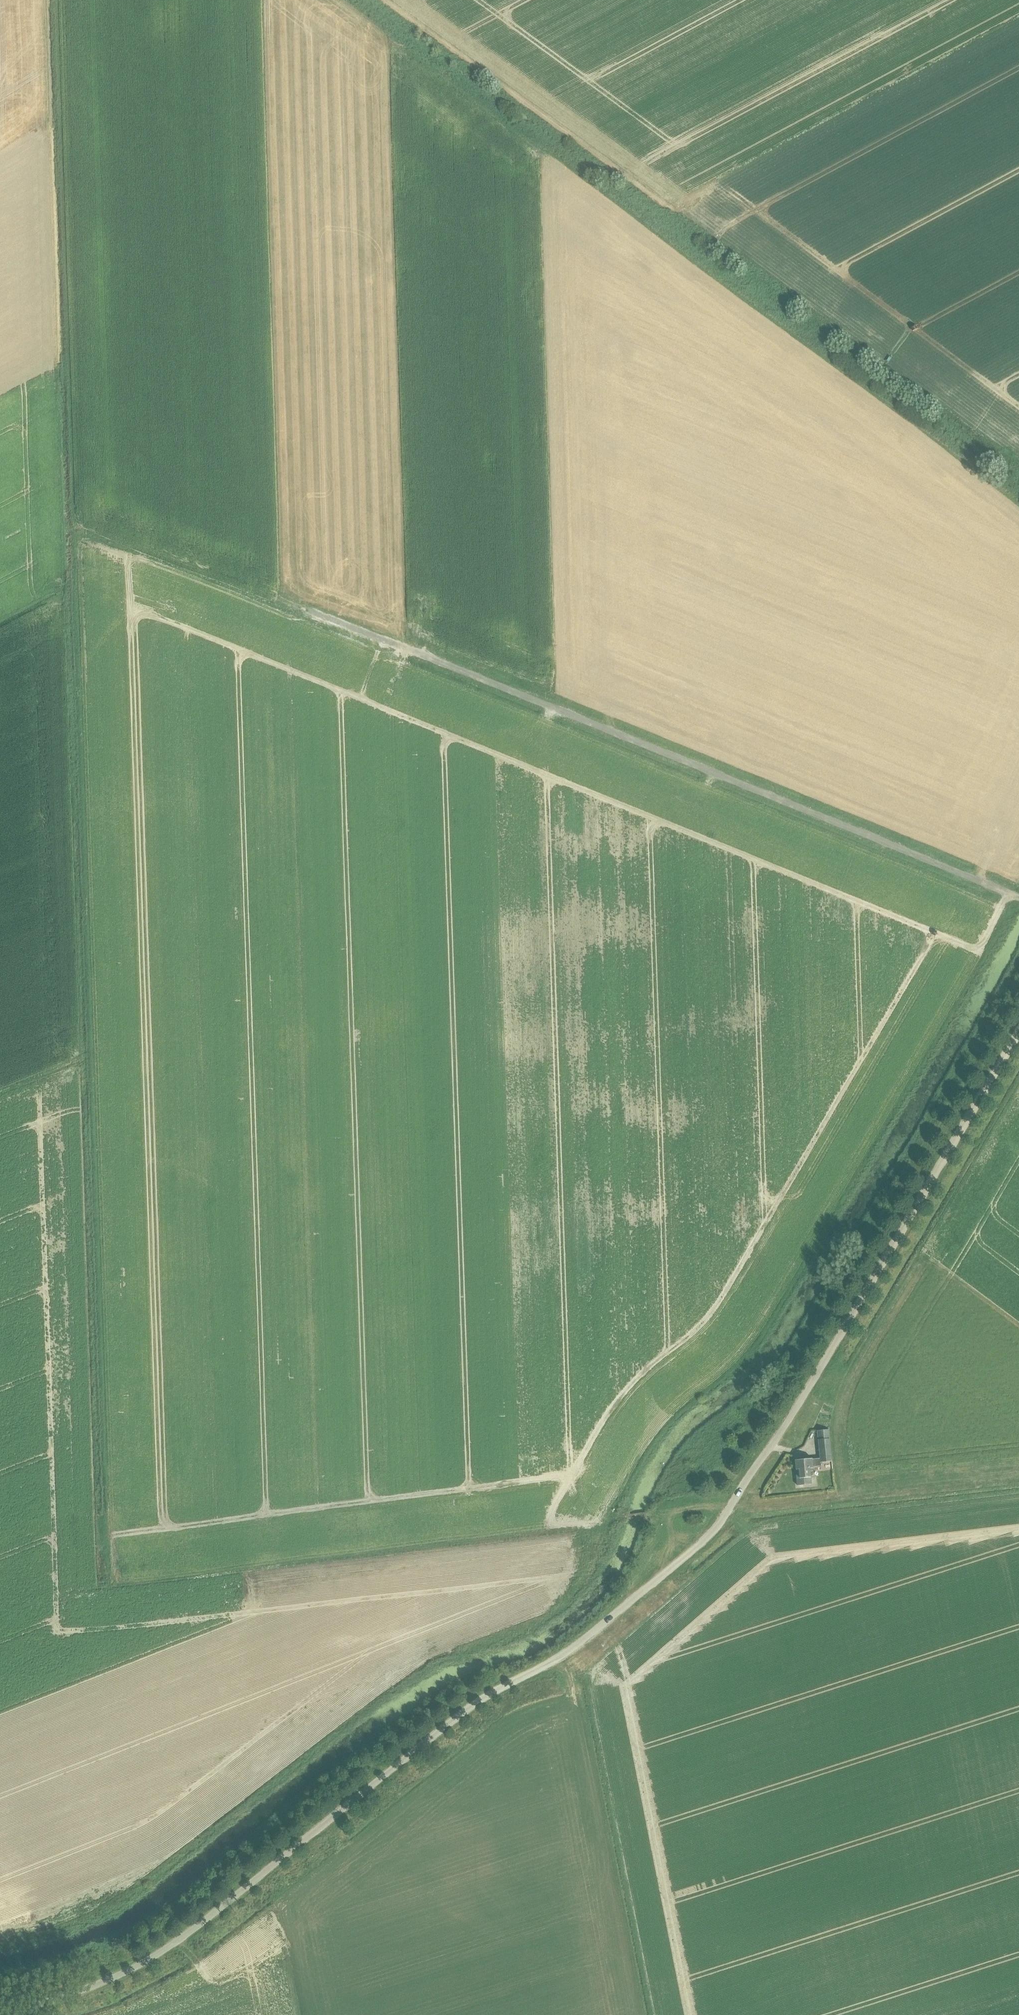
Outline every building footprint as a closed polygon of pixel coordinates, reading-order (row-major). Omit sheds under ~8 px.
[(814,1471),(813,1468),(814,1468),(813,1465),(822,1464),(822,1463),(832,1462),(829,1430),(818,1431),(821,1458),(813,1459),(796,1460),(797,1470),(800,1470),(801,1478),(797,1478),(798,1486),(812,1484),(811,1471),(814,1471)]
